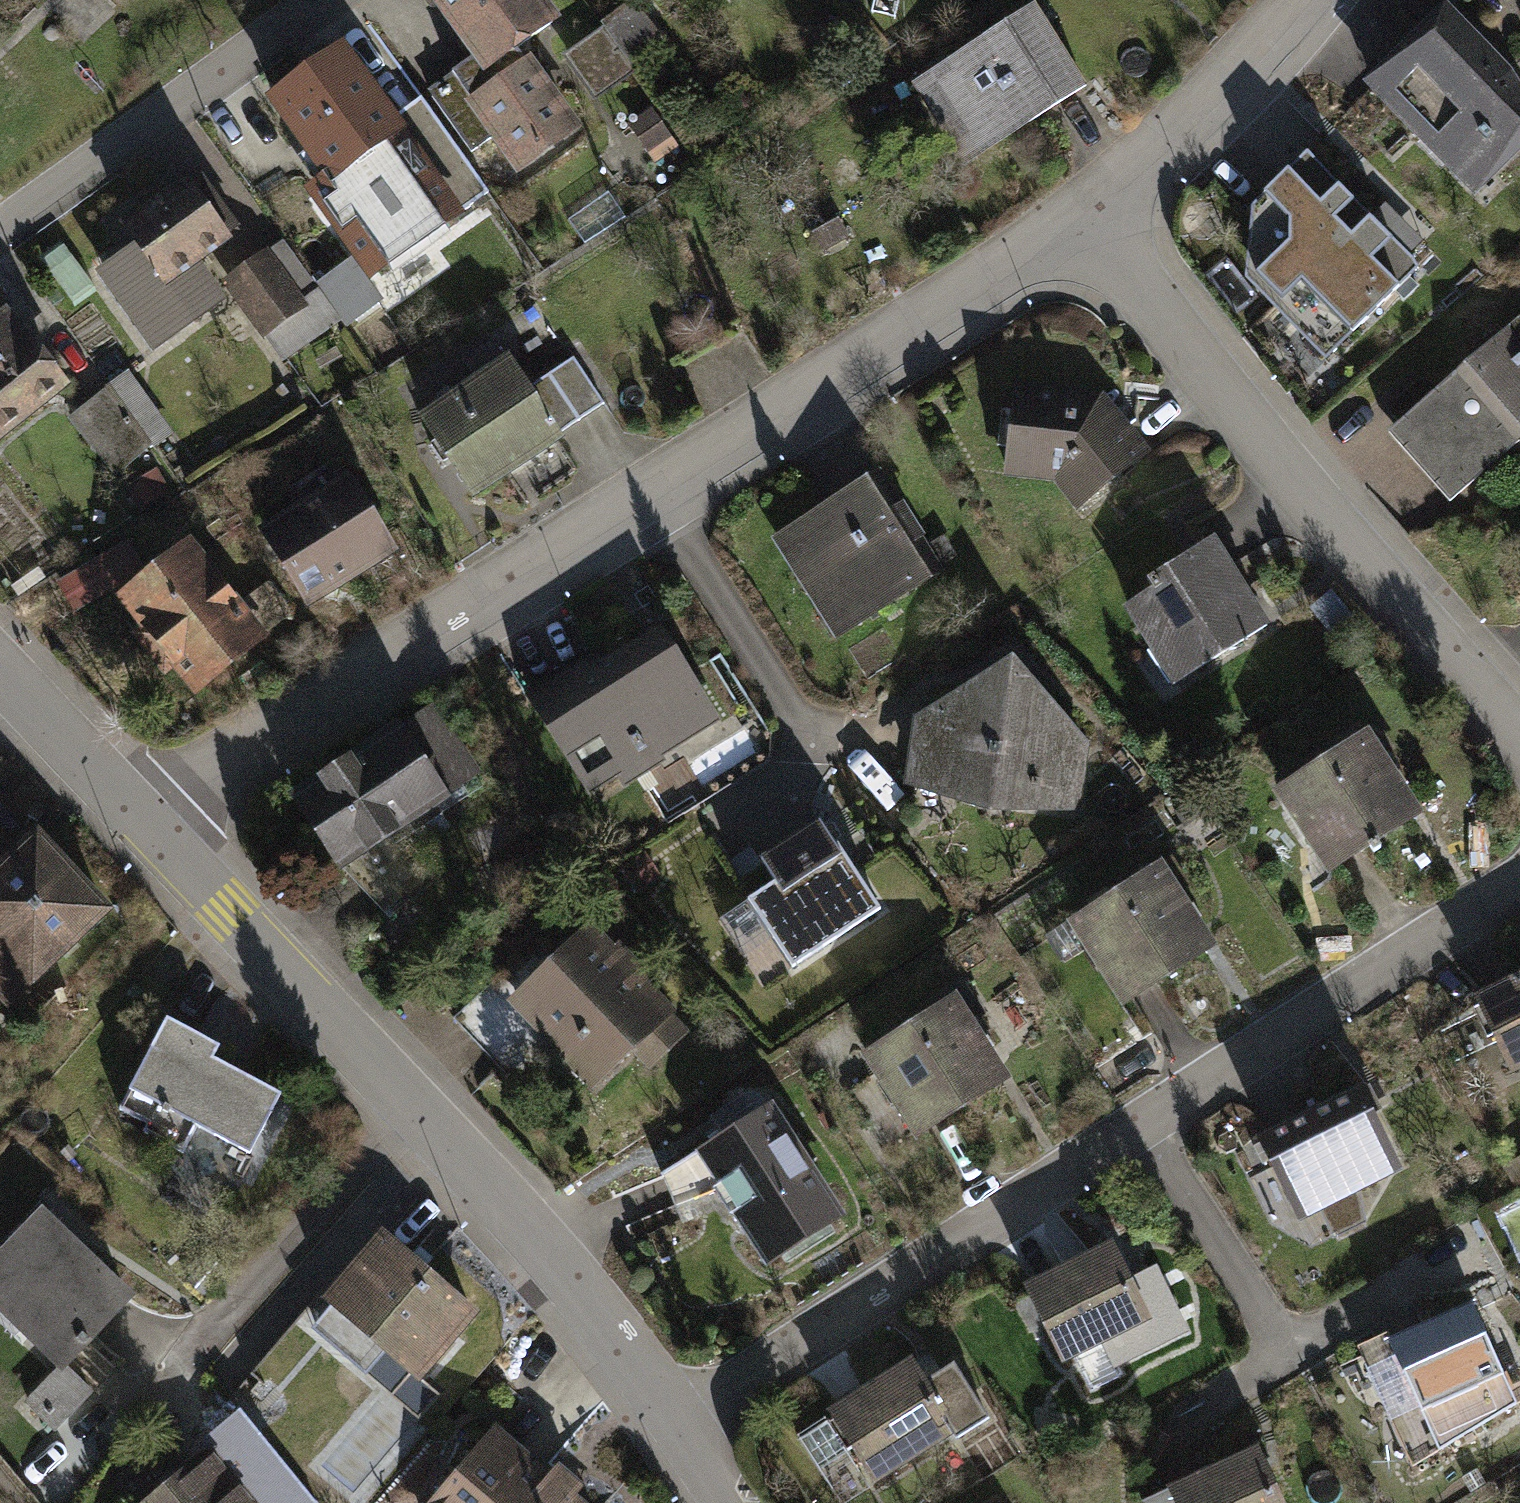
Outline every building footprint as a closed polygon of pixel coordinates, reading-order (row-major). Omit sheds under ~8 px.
[(482,54),(456,73),(530,173),(593,127),(537,51),(575,24),(558,0),(442,0),(482,54)] [(598,91),(672,47),(648,6),(574,50),(598,91)] [(1367,89),(1477,197),(1519,153),(1519,83),(1445,10),(1367,89)] [(1089,97),(1037,12),(911,89),(963,173),(1089,97)] [(417,127),(363,55),(290,109),(342,178),(330,187),(369,238),(449,178),(413,130),(417,127)] [(1420,264),(1309,146),(1254,198),(1246,268),(1325,354),(1420,264)] [(183,184),(118,232),(164,294),(229,245),(183,184)] [(317,298),(278,245),(233,278),(271,331),(317,298)] [(1384,425),(1446,497),(1519,433),(1519,312),(1384,425)] [(68,399),(1,319),(0,320),(0,455),(68,399)] [(521,514),(582,478),(509,364),(499,371),(488,356),(461,372),(473,391),(419,424),(473,510),(503,489),(521,514)] [(559,434),(609,404),(582,358),(532,387),(559,434)] [(1017,373),(999,470),(1051,475),(1074,504),(1150,445),(1102,383),(1017,373)] [(131,375),(68,418),(112,481),(151,455),(174,438),(131,375)] [(870,469),(767,532),(830,636),(934,573),(870,469)] [(401,560),(350,481),(261,539),(312,617),(401,560)] [(1173,684),(1274,622),(1219,532),(1151,573),(1157,582),(1123,603),(1173,684)] [(79,612),(153,576),(139,547),(65,584),(79,612)] [(188,689),(200,704),(284,636),(256,602),(236,618),(186,556),(114,614),(180,696),(188,689)] [(728,715),(666,618),(611,653),(605,643),(532,689),(601,796),(728,715)] [(1089,738),(1010,649),(917,706),(906,778),(993,802),(1078,807),(1089,738)] [(436,698),(295,789),(344,865),(485,774),(436,698)] [(1336,865),(1432,806),(1378,719),(1282,778),(1336,865)] [(876,912),(817,818),(752,859),(768,883),(744,898),(788,968),(876,912)] [(123,902),(50,826),(5,869),(0,874),(0,990),(15,1005),(123,902)] [(1116,1004),(1213,943),(1159,858),(1063,918),(1116,1004)] [(597,917),(513,996),(599,1088),(640,1050),(655,1065),(696,1027),(686,1016),(689,1014),(597,917)] [(1479,989),(1517,1070),(1519,1068),(1519,971),(1479,989)] [(953,999),(861,1058),(915,1142),(1007,1083),(953,999)] [(222,1039),(170,1013),(123,1107),(149,1120),(143,1130),(182,1150),(198,1118),(254,1146),(284,1086),(215,1052),(222,1039)] [(1364,1076),(1269,1126),(1305,1204),(1316,1199),(1342,1239),(1372,1224),(1361,1181),(1405,1158),(1364,1076)] [(678,1204),(717,1185),(766,1261),(846,1211),(776,1101),(733,1128),(665,1171),(678,1204)] [(92,1389),(67,1366),(137,1293),(40,1199),(0,1240),(0,1320),(49,1368),(18,1401),(50,1432),(92,1389)] [(419,1376),(473,1311),(384,1237),(329,1301),(335,1306),(419,1376)] [(1115,1242),(1020,1288),(1059,1371),(1079,1362),(1091,1387),(1195,1338),(1159,1262),(1131,1276),(1115,1242)] [(1477,1296),(1385,1338),(1421,1416),(1513,1374),(1477,1296)] [(927,1376),(911,1351),(825,1405),(874,1482),(984,1411),(952,1360),(927,1376)] [(436,1502),(600,1502),(504,1423),(436,1502)] [(218,1442),(142,1502),(268,1502),(218,1442)] [(1260,1442),(1141,1496),(1144,1502),(1290,1502),(1260,1442)]
